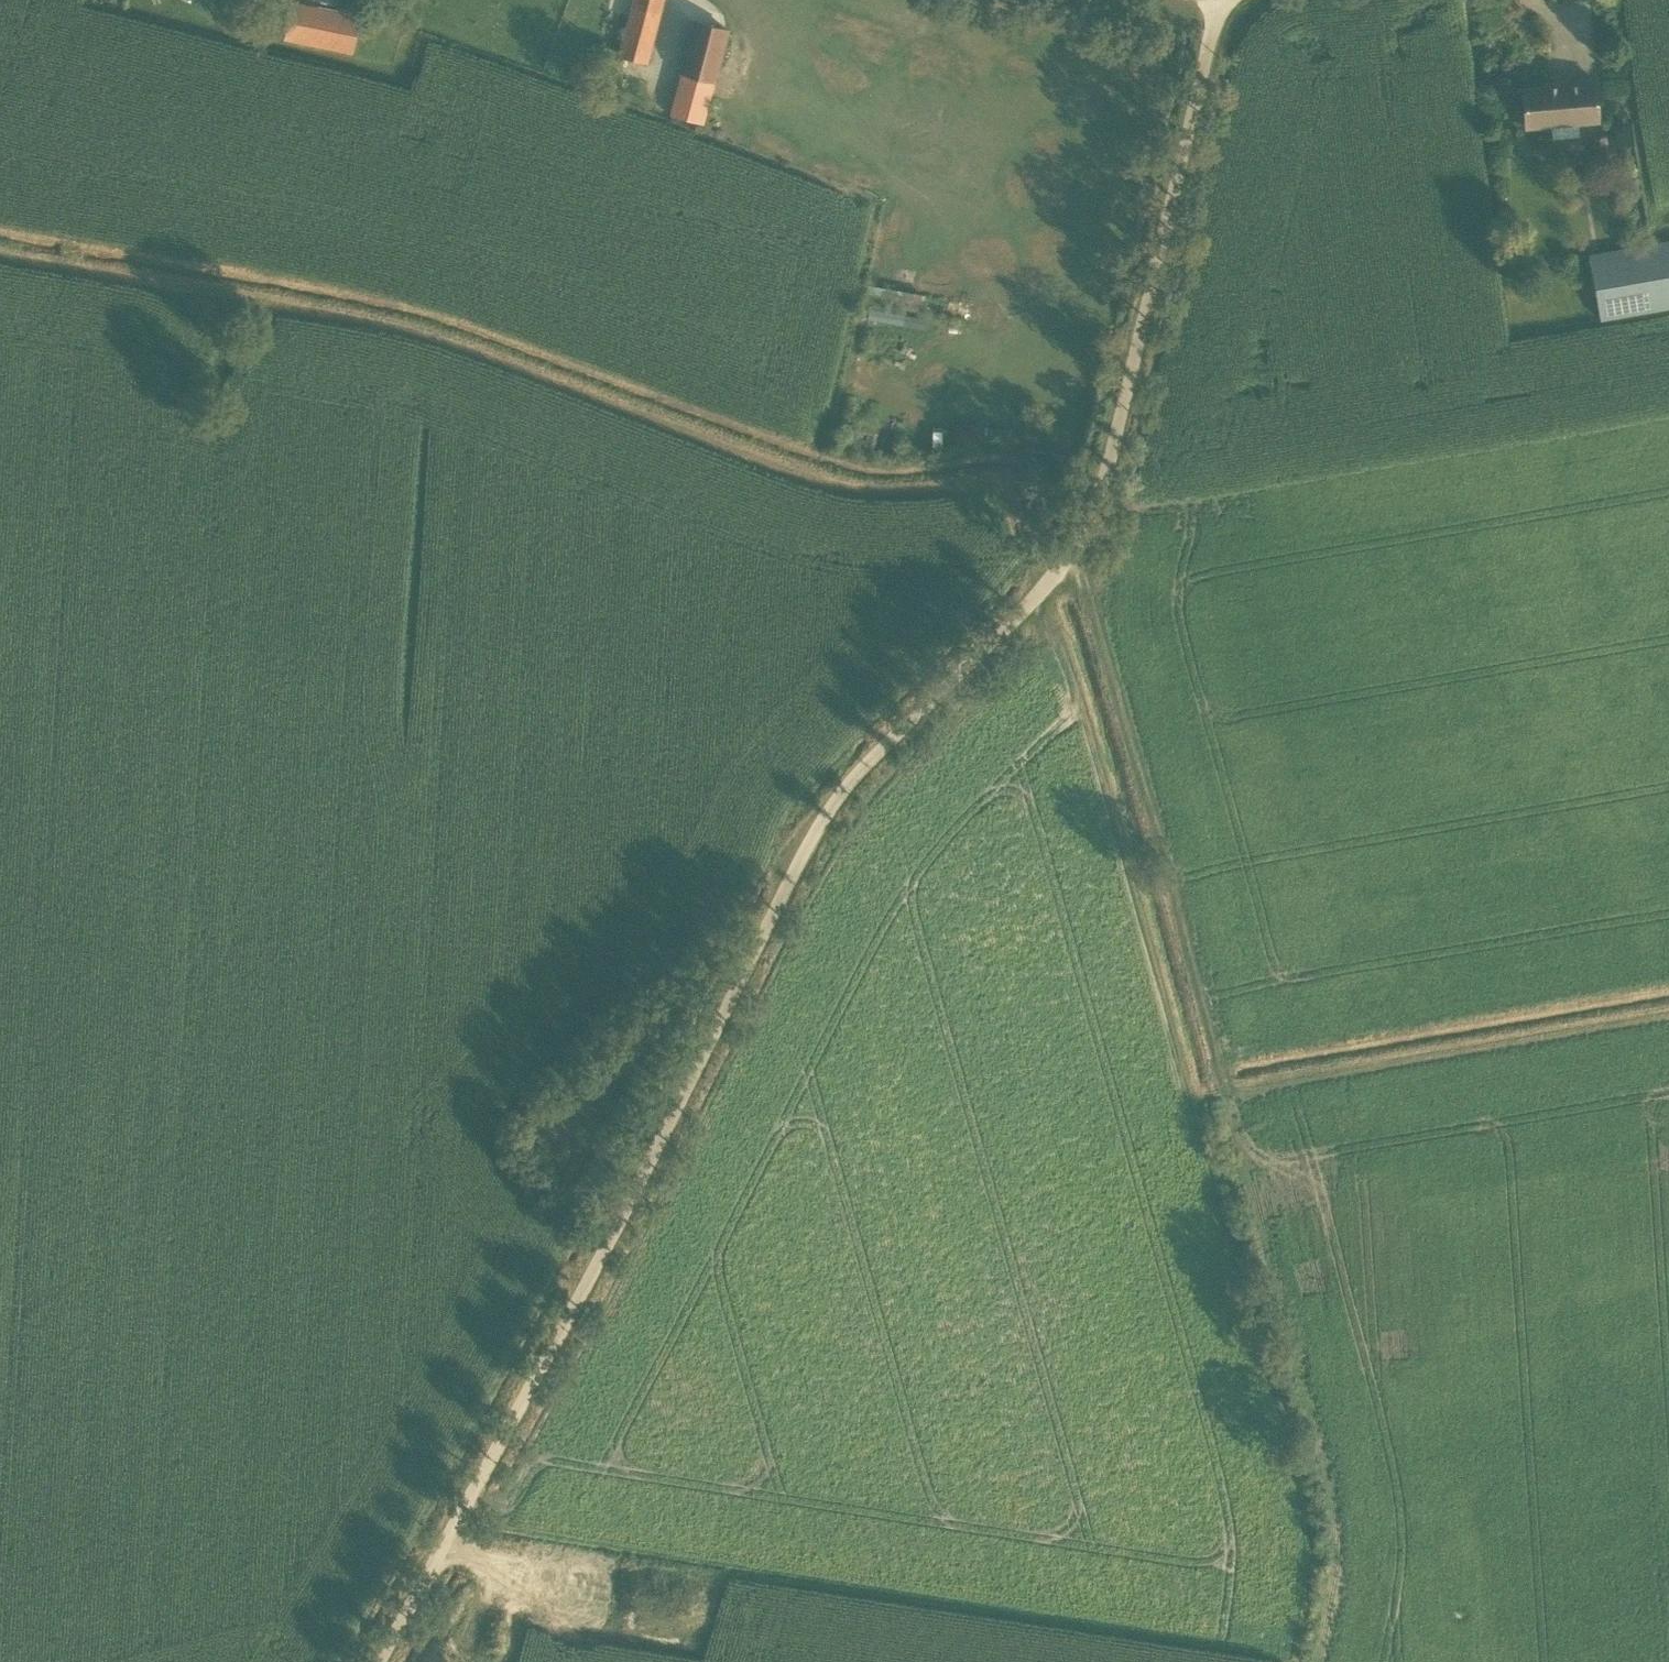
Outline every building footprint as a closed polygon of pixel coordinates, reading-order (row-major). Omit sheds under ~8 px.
[(364,0),(323,0),(362,9),(364,0)] [(600,0),(579,0),(580,11),(602,8),(600,0)] [(647,62),(663,0),(634,0),(619,56),(647,62)] [(353,51),(360,16),(291,2),(284,37),(353,51)] [(681,73),(713,82),(728,29),(695,21),(681,73)] [(1579,135),(1578,121),(1601,119),(1597,77),(1580,79),(1580,82),(1525,87),(1528,125),(1551,123),(1552,137),(1579,135)] [(1608,137),(1591,138),(1592,152),(1609,150),(1608,137)] [(1668,305),(1668,240),(1591,254),(1602,317),(1668,305)] [(869,282),(866,297),(919,310),(923,295),(869,282)]
